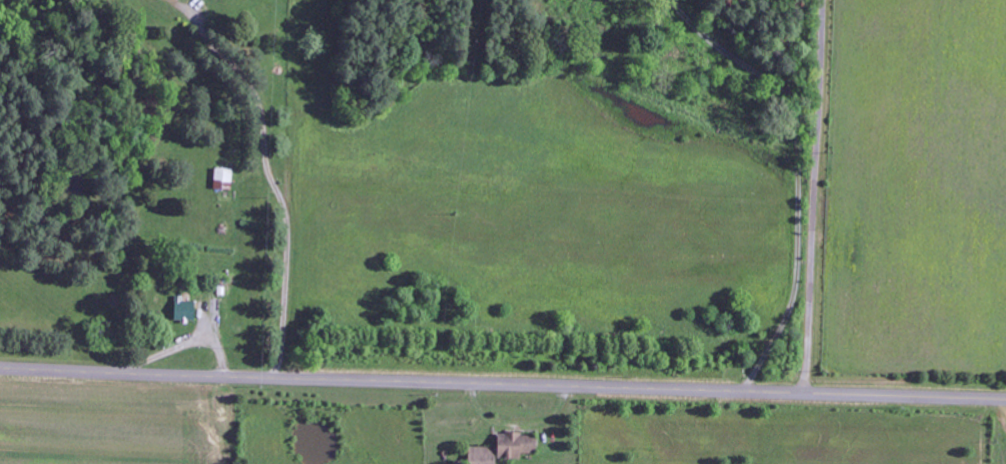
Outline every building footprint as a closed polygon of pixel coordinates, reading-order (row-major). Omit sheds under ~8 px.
[(215,188),(234,189),(234,170),(216,169),(215,188)] [(198,302),(185,302),(185,297),(177,296),(176,322),(197,322),(198,302)] [(471,463),(499,463),(499,459),(525,459),(525,454),(540,455),(540,435),(501,434),(501,448),(471,448),(471,463)]
